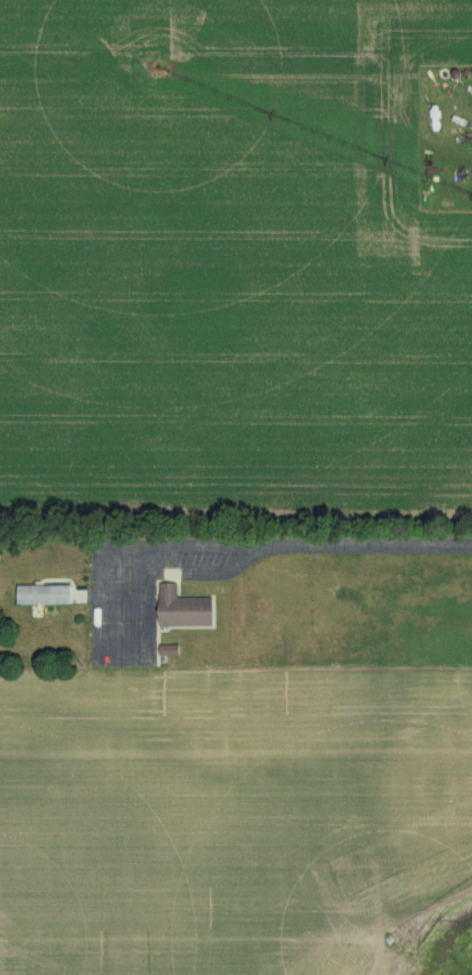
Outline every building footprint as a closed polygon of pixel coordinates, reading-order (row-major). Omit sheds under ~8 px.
[(158,583),(159,626),(211,627),(210,597),(176,597),(176,584),(158,583)] [(14,587),(16,604),(68,605),(69,586),(14,587)] [(158,644),(158,655),(178,656),(176,645),(158,644)]
